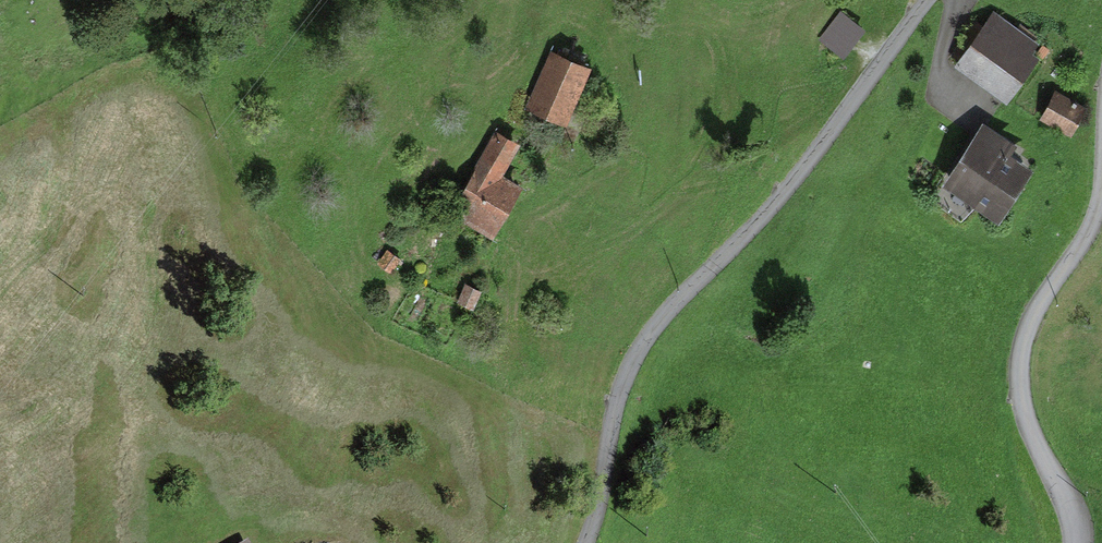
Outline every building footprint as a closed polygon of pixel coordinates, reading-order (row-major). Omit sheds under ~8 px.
[(1040,41),(993,6),(953,66),(1006,104),(1038,57),(1032,52),(1040,41)] [(865,29),(840,11),(819,39),(844,57),(865,29)] [(592,65),(550,48),(525,107),(566,125),(592,65)] [(1069,96),(1057,89),(1041,117),(1072,134),(1088,107),(1069,96)] [(1018,145),(982,123),(944,184),(1000,219),(1033,167),(1012,154),(1018,145)] [(521,144),(497,131),(450,214),(494,238),(523,184),(504,174),(521,144)] [(401,259),(386,248),(376,264),(390,273),(401,259)] [(481,290),(464,283),(457,302),(473,310),(481,290)]
